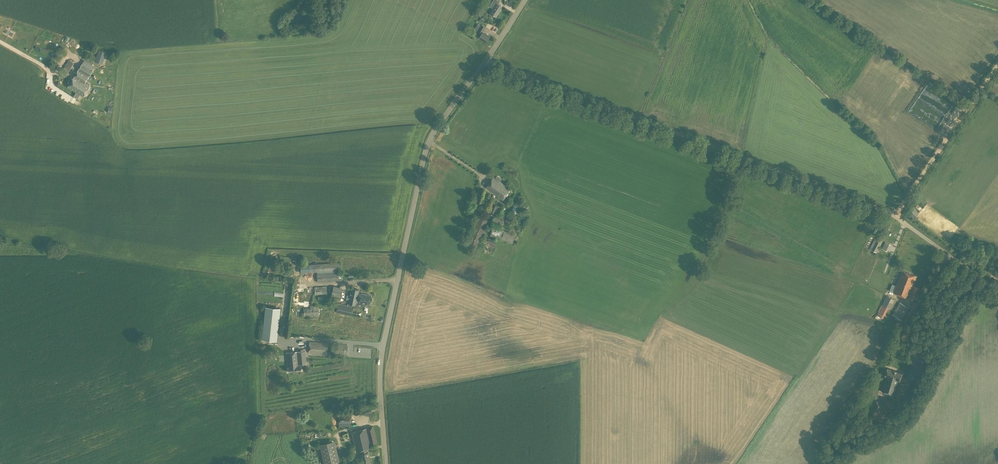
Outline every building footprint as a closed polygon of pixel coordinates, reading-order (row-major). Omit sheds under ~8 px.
[(498,4),(500,1),(498,0),(493,0),(489,6),(493,8),(490,13),(497,17),(503,7),(498,4)] [(490,36),(483,32),(486,27),(482,24),(481,25),(480,25),(478,28),(479,29),(476,34),(480,36),(479,38),(486,42),(490,36)] [(102,64),(106,53),(98,50),(94,62),(102,64)] [(68,59),(61,72),(66,76),(68,73),(69,71),(74,63),(68,59)] [(84,60),(82,64),(92,70),(94,66),(84,60)] [(68,87),(83,96),(89,86),(84,83),(92,70),(82,64),(68,87)] [(497,175),(495,178),(494,177),(486,187),(503,199),(510,189),(499,181),(502,178),(497,175)] [(493,203),(490,211),(492,211),(491,215),(494,216),(495,213),(499,215),(502,207),(493,203)] [(514,205),(507,222),(511,224),(515,216),(517,217),(521,208),(514,205)] [(914,218),(918,213),(913,208),(908,213),(914,218)] [(522,227),(529,211),(524,209),(520,220),(518,219),(516,225),(522,227)] [(493,223),(501,226),(504,220),(495,217),(493,223)] [(493,227),(491,231),(488,230),(487,233),(490,234),(490,236),(513,243),(515,234),(493,227)] [(870,248),(877,252),(883,241),(877,237),(876,239),(875,239),(870,248)] [(885,241),(882,248),(887,250),(890,244),(885,241)] [(341,262),(308,264),(304,265),(305,272),(342,270),(341,262)] [(902,270),(898,280),(893,293),(913,301),(918,288),(913,286),(917,276),(902,270)] [(317,273),(317,282),(342,280),(342,272),(317,273)] [(342,288),(333,286),(330,298),(339,300),(342,288)] [(347,303),(347,305),(338,303),(336,312),(351,315),(353,304),(356,305),(357,302),(359,302),(369,305),(371,295),(361,293),(359,293),(359,290),(351,288),(347,303)] [(890,309),(895,299),(886,295),(882,305),(875,318),(881,322),(888,308),(890,309)] [(892,314),(893,314),(902,320),(909,308),(900,302),(892,314)] [(304,317),(319,316),(318,305),(303,306),(304,317)] [(266,307),(262,339),(277,341),(280,308),(266,307)] [(901,320),(893,314),(891,317),(900,322),(901,320)] [(309,341),(308,353),(326,354),(328,343),(309,341)] [(332,344),(332,353),(347,354),(348,345),(332,344)] [(307,366),(306,363),(305,350),(286,352),(288,367),(288,372),(301,370),(301,366),(307,366)] [(920,363),(919,366),(916,365),(913,371),(921,375),(925,365),(920,363)] [(886,375),(884,382),(881,391),(902,398),(906,385),(899,383),(899,380),(902,373),(887,368),(885,375),(886,375)] [(875,399),(867,412),(881,421),(889,409),(875,399)] [(351,414),(339,414),(338,427),(351,427),(351,414)] [(371,448),(370,445),(377,443),(373,426),(351,431),(356,451),(371,448)] [(324,463),(340,463),(334,440),(319,444),(324,463)] [(368,452),(360,454),(362,463),(367,463),(371,463),(368,452)] [(344,456),(346,463),(357,461),(356,459),(358,459),(357,453),(344,456)]
